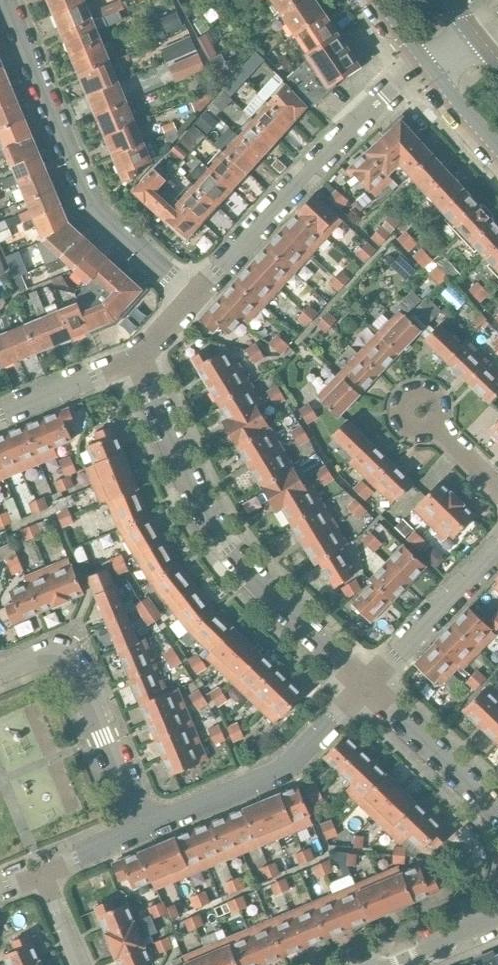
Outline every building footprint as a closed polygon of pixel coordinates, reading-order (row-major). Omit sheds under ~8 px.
[(54,13),(66,8),(84,1),(84,0),(48,0),(54,13)] [(99,19),(119,10),(124,8),(120,0),(117,0),(99,8),(99,9),(95,10),(99,19)] [(281,14),(290,8),(302,0),(271,0),(281,14)] [(323,15),(322,14),(325,10),(320,4),(316,4),(314,0),(302,0),(290,8),(281,14),(294,34),(290,37),(291,38),(323,15)] [(54,13),(63,34),(92,22),(84,1),(66,8),(54,13)] [(191,1),(181,6),(186,15),(196,10),(191,1)] [(63,34),(71,54),(101,42),(96,30),(122,19),(119,10),(99,19),(92,22),(63,34)] [(177,12),(160,19),(167,34),(183,27),(177,12)] [(291,38),(265,53),(274,63),(286,56),(293,66),(309,56),(338,36),(337,35),(338,31),(334,25),(330,25),(323,15),(291,38)] [(162,30),(153,34),(156,41),(165,38),(162,30)] [(190,36),(160,49),(166,63),(196,49),(190,36)] [(357,64),(338,36),(309,56),(310,58),(295,72),(288,78),(312,105),(335,85),(333,83),(347,73),(349,76),(362,67),(359,62),(357,64)] [(71,54),(80,75),(109,62),(101,42),(71,54)] [(255,53),(236,73),(243,80),(262,59),(255,53)] [(204,69),(198,54),(175,64),(181,79),(204,69)] [(80,75),(88,95),(117,83),(109,62),(80,75)] [(3,67),(0,68),(0,89),(10,84),(3,67)] [(224,86),(231,93),(243,80),(236,73),(224,86)] [(276,75),(258,94),(290,123),(297,116),(299,115),(304,111),(304,108),(306,106),(283,82),(276,75)] [(153,82),(134,90),(137,98),(150,93),(156,91),(153,82)] [(88,95),(97,115),(126,103),(117,83),(88,95)] [(10,84),(0,89),(0,109),(17,102),(10,84)] [(189,98),(196,116),(217,93),(212,85),(189,98)] [(224,92),(208,108),(217,116),(232,100),(224,92)] [(141,108),(154,103),(150,93),(137,98),(141,108)] [(258,94),(244,110),(251,117),(275,139),(277,138),(280,138),(284,133),(283,130),(290,123),(258,94)] [(17,102),(0,109),(0,130),(25,119),(17,102)] [(97,115),(105,136),(134,124),(126,103),(97,115)] [(207,113),(198,124),(206,132),(216,121),(207,113)] [(251,117),(236,133),(261,155),(262,154),(264,154),(269,149),(268,147),(275,139),(251,117)] [(0,130),(0,150),(32,137),(25,119),(0,130)] [(387,135),(368,153),(389,174),(396,167),(398,169),(401,169),(403,167),(411,176),(433,155),(419,140),(415,135),(416,134),(401,119),(386,133),(387,135)] [(173,122),(162,127),(165,134),(169,146),(178,136),(173,122)] [(105,136),(113,156),(143,144),(134,124),(105,136)] [(230,127),(215,143),(221,149),(246,172),(247,170),(250,170),(254,166),(253,163),(261,155),(236,133),(230,127)] [(188,131),(179,141),(191,152),(200,142),(188,131)] [(0,150),(0,160),(7,157),(11,166),(39,154),(32,137),(0,150)] [(113,156),(124,181),(128,182),(133,181),(134,176),(138,175),(137,170),(145,167),(144,164),(150,161),(160,157),(153,140),(143,144),(113,156)] [(188,154),(176,144),(171,150),(182,160),(188,154)] [(221,149),(206,166),(231,188),(232,187),(235,187),(239,182),(239,179),(246,172),(221,149)] [(389,174),(368,153),(346,173),(351,177),(355,174),(375,197),(394,179),(389,174)] [(46,172),(39,154),(11,166),(15,175),(1,180),(5,189),(15,184),(46,172)] [(411,176),(426,193),(449,172),(433,155),(411,176)] [(202,161),(186,178),(191,182),(216,205),(217,203),(220,203),(224,199),(224,196),(231,188),(206,166),(202,161)] [(134,191),(158,213),(167,203),(155,192),(161,185),(168,177),(156,167),(134,191)] [(26,201),(54,189),(46,172),(15,184),(17,189),(20,187),(26,201)] [(426,193),(442,210),(465,189),(449,172),(426,193)] [(161,185),(168,192),(175,184),(168,177),(161,185)] [(191,182),(176,199),(200,221),(202,219),(204,220),(209,215),(209,212),(216,205),(191,182)] [(200,221),(176,199),(168,192),(161,185),(155,192),(167,203),(158,213),(185,238),(187,236),(190,236),(194,232),(194,229),(200,221)] [(61,206),(54,189),(26,201),(31,213),(28,215),(29,219),(61,206)] [(349,201),(336,189),(327,199),(340,210),(349,201)] [(485,256),(497,243),(497,225),(493,219),(494,217),(494,215),(485,205),(481,204),(480,205),(465,189),(442,210),(485,256)] [(318,191),(298,212),(327,238),(343,221),(337,215),(319,199),(323,195),(318,191)] [(61,206),(29,219),(22,222),(26,232),(37,227),(42,240),(68,223),(61,206)] [(298,212),(283,230),(311,256),(327,238),(298,212)] [(391,214),(370,239),(379,246),(400,221),(391,214)] [(0,222),(0,232),(9,228),(6,220),(0,222)] [(158,229),(150,222),(145,227),(153,234),(158,229)] [(81,234),(68,223),(42,240),(36,243),(45,265),(54,262),(57,260),(81,234)] [(12,237),(9,228),(0,232),(0,242),(12,237)] [(283,230),(267,247),(295,273),(311,256),(283,230)] [(405,231),(396,239),(402,246),(411,237),(405,231)] [(95,247),(81,234),(57,260),(54,262),(45,265),(49,274),(69,265),(74,270),(95,247)] [(408,252),(417,244),(411,237),(402,246),(408,252)] [(376,250),(367,242),(361,248),(370,257),(376,250)] [(497,270),(497,243),(485,256),(497,270)] [(109,260),(95,247),(74,270),(85,279),(82,282),(85,285),(109,260)] [(267,247),(251,264),(279,290),(295,273),(267,247)] [(355,255),(364,263),(370,257),(361,248),(355,255)] [(421,248),(412,256),(418,263),(427,255),(421,248)] [(22,275),(27,273),(24,265),(18,268),(12,254),(4,257),(14,279),(22,275)] [(425,269),(433,262),(427,255),(418,263),(425,269)] [(77,291),(75,295),(76,299),(89,330),(114,320),(117,317),(139,294),(139,287),(109,260),(85,285),(87,287),(77,291)] [(251,264),(236,282),(263,307),(279,290),(251,264)] [(433,279),(442,271),(437,265),(428,273),(433,279)] [(350,279),(340,271),(335,277),(344,285),(350,279)] [(448,277),(442,271),(433,279),(439,285),(448,277)] [(19,292),(28,289),(22,275),(14,279),(19,292)] [(62,275),(51,280),(54,285),(67,285),(62,275)] [(329,283),(338,291),(344,285),(335,277),(329,283)] [(236,282),(220,299),(241,319),(248,324),(263,307),(236,282)] [(468,289),(480,303),(489,295),(477,282),(468,289)] [(71,338),(60,310),(46,316),(45,312),(37,290),(32,292),(54,345),(71,338)] [(412,290),(398,304),(408,314),(422,300),(412,290)] [(36,352),(54,345),(32,292),(28,293),(37,316),(38,319),(25,325),(36,352)] [(412,312),(425,326),(441,311),(427,297),(412,312)] [(71,338),(89,330),(76,299),(71,301),(73,305),(60,310),(71,338)] [(220,299),(201,320),(213,331),(220,325),(228,333),(241,319),(220,299)] [(341,300),(334,308),(339,314),(347,305),(341,300)] [(318,313),(309,305),(303,312),(312,320),(318,313)] [(379,332),(399,352),(420,330),(400,311),(379,332)] [(298,318),(307,326),(312,320),(303,312),(298,318)] [(337,320),(328,312),(322,318),(331,327),(337,320)] [(477,328),(486,319),(480,313),(471,321),(477,328)] [(19,360),(36,352),(25,325),(12,330),(7,317),(2,319),(6,328),(19,360)] [(316,324),(325,333),(331,327),(322,318),(316,324)] [(446,361),(461,346),(439,326),(425,341),(446,361)] [(6,328),(2,329),(3,333),(0,335),(0,364),(1,367),(19,360),(6,328)] [(359,353),(379,373),(399,352),(379,332),(359,353)] [(277,334),(268,343),(275,349),(283,340),(277,334)] [(446,361),(467,381),(488,360),(467,339),(461,346),(446,361)] [(281,356),(290,347),(283,340),(275,349),(281,356)] [(255,343),(245,350),(250,357),(260,351),(255,343)] [(207,383),(233,367),(223,351),(212,357),(207,350),(192,359),(207,383)] [(254,364),(265,358),(260,351),(250,357),(254,364)] [(379,373),(359,353),(338,374),(358,395),(379,373)] [(467,381),(489,402),(497,392),(497,369),(488,360),(467,381)] [(207,383),(219,403),(252,384),(240,363),(233,367),(207,383)] [(358,395),(338,374),(317,396),(322,401),(338,416),(358,395)] [(225,427),(257,408),(264,404),(252,384),(219,403),(228,418),(222,421),(225,427)] [(276,385),(266,391),(271,399),(281,393),(276,385)] [(275,406),(286,400),(281,393),(271,399),(275,406)] [(309,403),(298,409),(303,417),(313,411),(309,403)] [(288,405),(277,412),(277,411),(270,415),(275,423),(293,413),(288,405)] [(257,408),(225,427),(237,447),(269,427),(257,408)] [(67,409),(41,419),(53,448),(71,440),(66,428),(74,425),(67,409)] [(307,424),(318,418),(313,411),(303,417),(307,424)] [(41,419),(24,427),(39,464),(57,457),(53,448),(41,419)] [(355,456),(369,441),(348,421),(333,436),(355,456)] [(301,425),(290,431),(295,439),(305,432),(301,425)] [(95,464),(123,453),(112,426),(96,433),(99,442),(88,447),(95,464)] [(237,447),(249,466),(283,446),(271,426),(269,427),(237,447)] [(24,427),(6,434),(22,472),(39,464),(24,427)] [(299,446),(310,440),(305,432),(295,439),(299,446)] [(0,436),(0,469),(4,479),(22,472),(6,434),(0,436)] [(369,441),(355,456),(348,463),(369,483),(390,461),(369,441)] [(283,446),(249,466),(261,486),(293,467),(295,466),(283,446)] [(92,486),(130,470),(123,453),(95,464),(84,468),(92,486)] [(70,456),(59,460),(62,468),(73,464),(70,456)] [(390,461),(369,483),(391,504),(397,497),(412,482),(390,461)] [(65,477),(76,472),(73,464),(62,468),(65,477)] [(325,465),(314,471),(319,479),(330,473),(325,465)] [(261,486),(274,506),(305,488),(293,467),(261,486)] [(130,470),(92,486),(100,503),(105,501),(106,501),(137,489),(138,488),(130,470)] [(323,486),(334,480),(330,473),(319,479),(323,486)] [(74,487),(70,476),(62,479),(66,490),(74,487)] [(53,482),(58,493),(66,490),(62,479),(53,482)] [(361,480),(353,489),(358,494),(367,486),(361,480)] [(290,523),(324,503),(312,483),(305,488),(274,506),(277,511),(281,508),(290,523)] [(430,527),(457,499),(440,483),(413,510),(430,527)] [(365,501),(374,492),(367,486),(358,494),(365,501)] [(147,514),(137,489),(106,501),(117,529),(147,514)] [(49,508),(44,497),(36,500),(37,502),(35,503),(37,508),(31,510),(33,515),(49,508)] [(355,499),(346,508),(352,513),(361,505),(355,499)] [(457,499),(430,527),(443,540),(449,534),(452,537),(474,516),(457,499)] [(28,504),(31,510),(37,508),(35,503),(37,502),(36,500),(28,504)] [(290,523),(302,543),(336,523),(324,503),(290,523)] [(358,519),(367,510),(361,505),(352,513),(358,519)] [(67,507),(56,512),(59,520),(71,515),(67,507)] [(8,512),(0,515),(0,516),(4,526),(12,523),(8,512)] [(162,539),(147,514),(117,529),(133,555),(162,539)] [(63,528),(74,524),(71,515),(59,520),(63,528)] [(42,535),(37,523),(29,527),(34,538),(42,535)] [(336,523),(302,543),(314,563),(319,561),(338,549),(342,547),(348,544),(336,523)] [(21,530),(26,541),(34,538),(29,527),(21,530)] [(415,531),(406,539),(412,546),(421,537),(415,531)] [(369,532),(361,540),(367,546),(376,538),(369,532)] [(418,552),(427,543),(421,537),(412,546),(418,552)] [(373,552),(382,544),(376,538),(367,546),(373,552)] [(162,539),(133,555),(149,583),(177,564),(162,539)] [(0,548),(0,561),(5,559),(17,555),(12,543),(0,548)] [(387,563),(408,584),(425,567),(403,546),(387,563)] [(338,549),(319,561),(334,586),(353,575),(338,549)] [(121,554),(110,558),(113,567),(125,562),(121,554)] [(12,575),(23,571),(17,555),(5,559),(12,575)] [(60,603),(68,600),(82,594),(67,559),(45,568),(60,603)] [(117,575),(128,571),(125,562),(113,567),(117,575)] [(408,584),(387,563),(370,580),(373,583),(391,600),(392,601),(408,584)] [(194,587),(177,564),(149,583),(168,607),(194,587)] [(39,612),(60,603),(45,568),(24,577),(27,584),(39,612)] [(95,595),(114,587),(106,568),(87,576),(95,595)] [(356,578),(341,588),(347,598),(363,589),(356,578)] [(391,600),(373,583),(353,604),(371,621),(391,600)] [(39,612),(27,584),(9,592),(14,603),(6,607),(12,623),(39,612)] [(95,595),(106,623),(126,615),(114,587),(95,595)] [(211,609),(194,587),(168,607),(188,632),(211,609)] [(149,596),(141,601),(148,611),(155,606),(149,596)] [(134,606),(141,616),(148,611),(141,601),(134,606)] [(148,611),(155,621),(162,616),(155,606),(148,611)] [(468,608),(451,626),(479,652),(495,635),(490,629),(468,608)] [(232,629),(211,609),(188,632),(210,652),(232,629)] [(141,616),(147,626),(155,621),(148,611),(141,616)] [(106,623),(118,650),(137,642),(126,615),(106,623)] [(495,632),(497,628),(497,623),(492,617),(486,623),(495,632)] [(479,652),(451,626),(435,642),(436,643),(463,669),(479,652)] [(233,628),(232,629),(210,652),(205,658),(218,671),(247,641),(233,628)] [(118,650),(129,677),(157,666),(145,639),(137,642),(118,650)] [(247,641),(218,671),(232,684),(261,655),(247,641)] [(463,669),(436,643),(415,664),(433,681),(435,679),(442,685),(460,666),(463,669)] [(172,647),(162,654),(166,662),(177,655),(172,647)] [(197,653),(187,660),(192,668),(202,661),(197,653)] [(171,669),(182,663),(177,655),(166,662),(171,669)] [(274,668),(261,655),(232,684),(246,697),(274,668)] [(197,675),(207,669),(202,661),(192,668),(197,675)] [(129,677),(141,704),(168,693),(157,666),(129,677)] [(288,681),(274,668),(246,697),(260,710),(288,681)] [(487,678),(478,669),(472,676),(481,685),(487,678)] [(465,682),(474,691),(481,685),(472,676),(465,682)] [(288,681),(260,710),(274,724),(302,694),(288,681)] [(497,709),(497,690),(490,682),(463,710),(481,727),(497,709)] [(218,686),(208,693),(213,700),(223,693),(218,686)] [(141,704),(148,722),(186,706),(179,688),(168,693),(141,704)] [(198,689),(188,694),(193,702),(203,696),(198,689)] [(218,707),(228,701),(223,693),(213,700),(218,707)] [(197,710),(207,704),(203,696),(193,702),(197,710)] [(148,722),(155,740),(194,723),(186,706),(148,722)] [(481,727),(497,744),(497,743),(497,709),(481,727)] [(238,721),(226,726),(229,734),(241,729),(238,721)] [(194,723),(155,740),(163,757),(201,741),(194,723)] [(219,724),(207,729),(211,737),(222,732),(219,724)] [(233,742),(244,738),(241,729),(229,734),(233,742)] [(214,745),(226,741),(222,732),(211,737),(214,745)] [(346,736),(325,757),(339,771),(360,749),(346,736)] [(201,741),(163,757),(170,775),(208,759),(201,741)] [(339,771),(353,784),(373,762),(360,749),(339,771)] [(373,762),(353,784),(345,792),(358,805),(387,775),(373,762)] [(401,788),(387,775),(358,805),(371,818),(401,788)] [(101,781),(94,784),(97,791),(104,788),(101,781)] [(316,783),(305,788),(308,796),(320,791),(316,783)] [(297,786),(279,794),(296,832),(313,825),(309,814),(297,786)] [(414,801),(401,788),(371,818),(386,831),(414,801)] [(311,804),(323,799),(320,791),(308,796),(311,804)] [(279,794),(262,801),(278,839),(296,832),(279,794)] [(262,801),(244,808),(260,846),(278,839),(262,801)] [(428,814),(414,801),(386,831),(399,844),(400,843),(428,814)] [(244,808),(227,816),(243,854),(260,846),(244,808)] [(404,847),(406,848),(414,856),(429,841),(436,847),(449,833),(428,814),(400,843),(404,847)] [(209,823),(225,861),(243,854),(227,816),(209,823)] [(331,819),(320,824),(323,832),(335,827),(331,819)] [(209,823),(192,830),(208,868),(225,861),(209,823)] [(326,840),(338,835),(335,827),(323,832),(326,840)] [(192,830),(175,837),(190,875),(208,868),(192,830)] [(355,835),(354,847),(363,848),(364,836),(355,835)] [(175,837),(157,845),(173,882),(190,875),(175,837)] [(140,852),(151,881),(155,890),(173,882),(157,845),(140,852)] [(404,847),(394,846),(393,855),(405,856),(406,848),(404,847)] [(315,859),(310,847),(302,850),(307,862),(315,859)] [(294,854),(299,866),(307,862),(302,850),(294,854)] [(444,854),(432,851),(430,860),(442,862),(444,854)] [(151,881),(140,852),(113,863),(120,880),(129,876),(134,888),(151,881)] [(348,853),(347,865),(356,866),(357,854),(348,853)] [(392,863),(405,864),(405,856),(393,855),(392,863)] [(333,870),(329,859),(321,863),(325,874),(333,870)] [(428,869),(441,871),(442,862),(430,860),(428,869)] [(280,873),(275,862),(267,865),(272,877),(280,873)] [(312,866),(317,877),(325,874),(321,863),(312,866)] [(259,868),(264,880),(272,877),(267,865),(259,868)] [(391,910),(412,901),(400,874),(397,866),(376,875),(391,910)] [(400,874),(412,901),(438,891),(431,874),(423,878),(418,866),(400,874)] [(369,919),(391,910),(376,875),(354,884),(369,919)] [(244,889),(240,877),(232,880),(236,892),(244,889)] [(290,889),(286,878),(278,881),(282,892),(290,889)] [(224,883),(228,895),(236,892),(232,880),(224,883)] [(270,884),(275,896),(282,892),(278,881),(270,884)] [(348,928),(369,919),(354,884),(333,893),(348,928)] [(210,902),(206,891),(197,894),(202,905),(210,902)] [(326,937),(348,928),(333,893),(311,902),(326,937)] [(189,898),(194,909),(202,905),(197,894),(189,898)] [(247,906),(243,895),(235,898),(239,910),(247,906)] [(227,902),(231,913),(239,910),(235,898),(227,902)] [(106,934),(134,922),(127,904),(115,909),(112,900),(94,907),(106,934)] [(162,902),(155,905),(160,916),(167,913),(162,902)] [(305,946),(326,937),(311,902),(290,911),(305,946)] [(179,915),(175,904),(167,907),(171,918),(179,915)] [(152,919),(160,916),(155,905),(148,908),(152,919)] [(214,909),(220,923),(227,920),(221,906),(214,909)] [(305,946),(290,911),(268,920),(283,956),(305,946)] [(204,925),(200,914),(192,917),(196,928),(204,925)] [(116,958),(144,947),(153,943),(150,935),(157,932),(150,916),(134,922),(106,934),(116,958)] [(184,920),(188,931),(196,928),(192,917),(184,920)] [(262,964),(283,956),(268,920),(247,929),(262,964)] [(262,964),(247,929),(225,938),(236,964),(260,964),(262,964)] [(40,961),(29,934),(12,942),(16,950),(4,955),(8,964),(30,964),(40,961)] [(174,948),(169,937),(161,940),(165,952),(174,948)] [(225,938),(203,947),(211,964),(236,964),(225,938)] [(153,944),(157,955),(165,952),(161,940),(153,944)] [(116,958),(119,964),(148,964),(151,963),(144,947),(116,958)] [(203,947),(182,956),(185,964),(186,964),(211,964),(203,947)] [(496,957),(494,952),(484,956),(488,964),(497,964),(497,956),(496,957)] [(484,956),(474,960),(476,964),(488,964),(484,956)]
